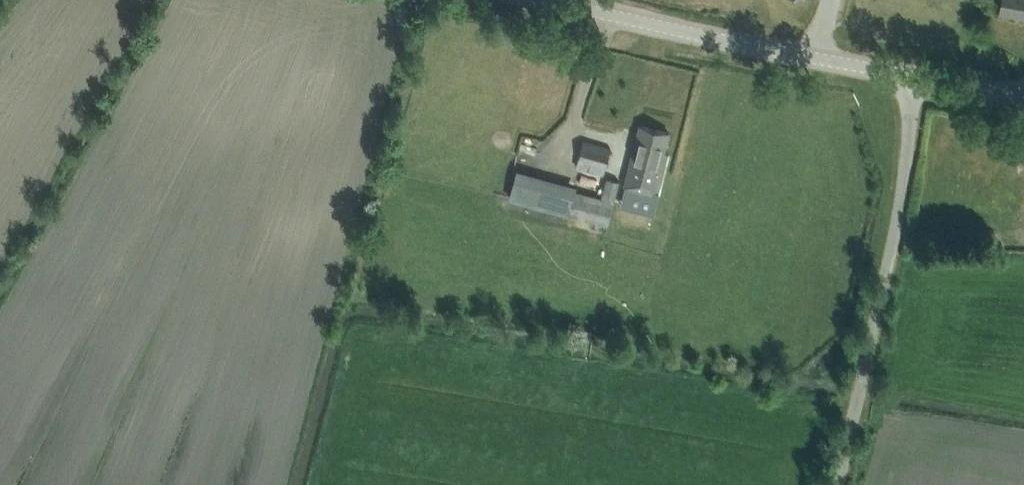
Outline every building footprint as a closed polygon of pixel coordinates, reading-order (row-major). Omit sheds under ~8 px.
[(999,13),(1023,17),(1023,0),(1001,0),(999,13)] [(666,153),(671,133),(640,125),(624,187),(658,196),(669,154),(666,153)] [(611,148),(584,140),(576,166),(603,174),(611,148)] [(517,169),(509,198),(608,225),(620,180),(606,177),(601,197),(575,190),(577,185),(517,169)]
